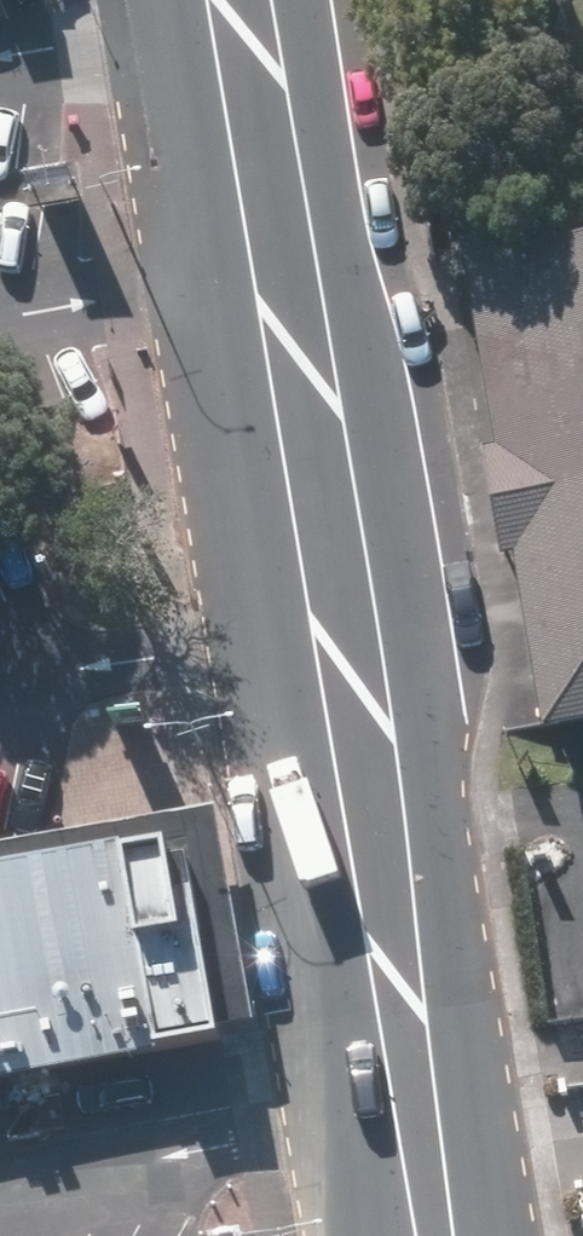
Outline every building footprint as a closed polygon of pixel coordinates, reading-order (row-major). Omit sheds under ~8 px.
[(440,232),(506,686),(582,675),(582,211),(440,232)] [(238,1020),(194,812),(0,846),(0,1064),(238,1020)]
